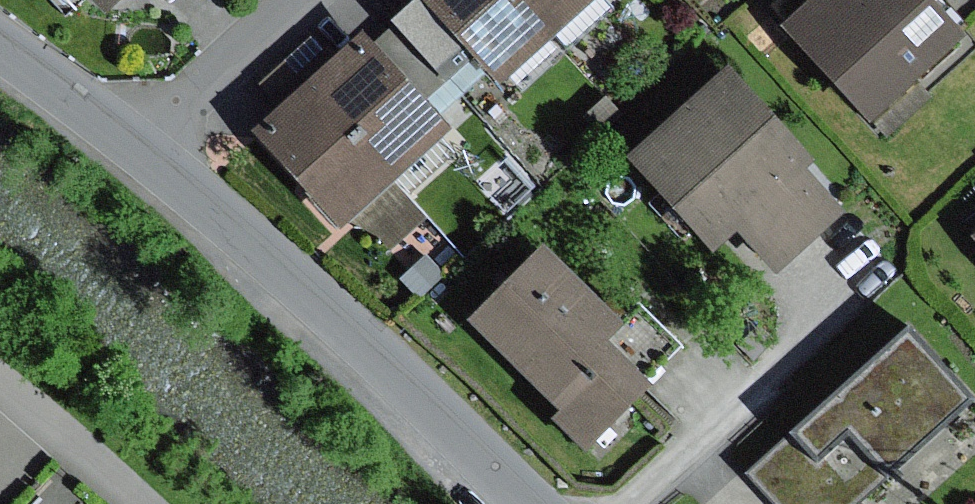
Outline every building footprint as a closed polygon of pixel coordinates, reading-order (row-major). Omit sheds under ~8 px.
[(100,21),(121,0),(80,0),(100,21)] [(415,1),(468,60),(496,88),(550,41),(515,0),(414,0),(415,1)] [(550,41),(596,0),(515,0),(550,41)] [(773,30),(863,130),(960,44),(921,0),(807,0),(773,30)] [(468,60),(415,1),(385,27),(389,32),(367,51),(416,106),(468,60)] [(355,40),(305,86),(392,183),(443,138),(416,106),(367,51),(355,40)] [(720,72),(618,165),(706,261),(732,237),(769,277),(835,217),(799,177),(809,168),(720,72)] [(346,224),(392,183),(305,86),(249,136),(337,233),(346,224)] [(604,99),(583,119),(599,136),(620,117),(604,99)] [(421,218),(392,183),(346,224),(367,232),(387,251),(421,218)] [(966,243),(974,254),(974,235),(966,243)] [(539,252),(465,325),(555,415),(546,425),(580,459),(645,394),(640,388),(599,348),(617,330),(539,252)] [(424,257),(400,280),(419,300),(442,277),(424,257)] [(637,309),(617,330),(599,348),(640,388),(679,349),(637,309)] [(898,337),(751,471),(781,503),(858,503),(963,408),(898,337)]
